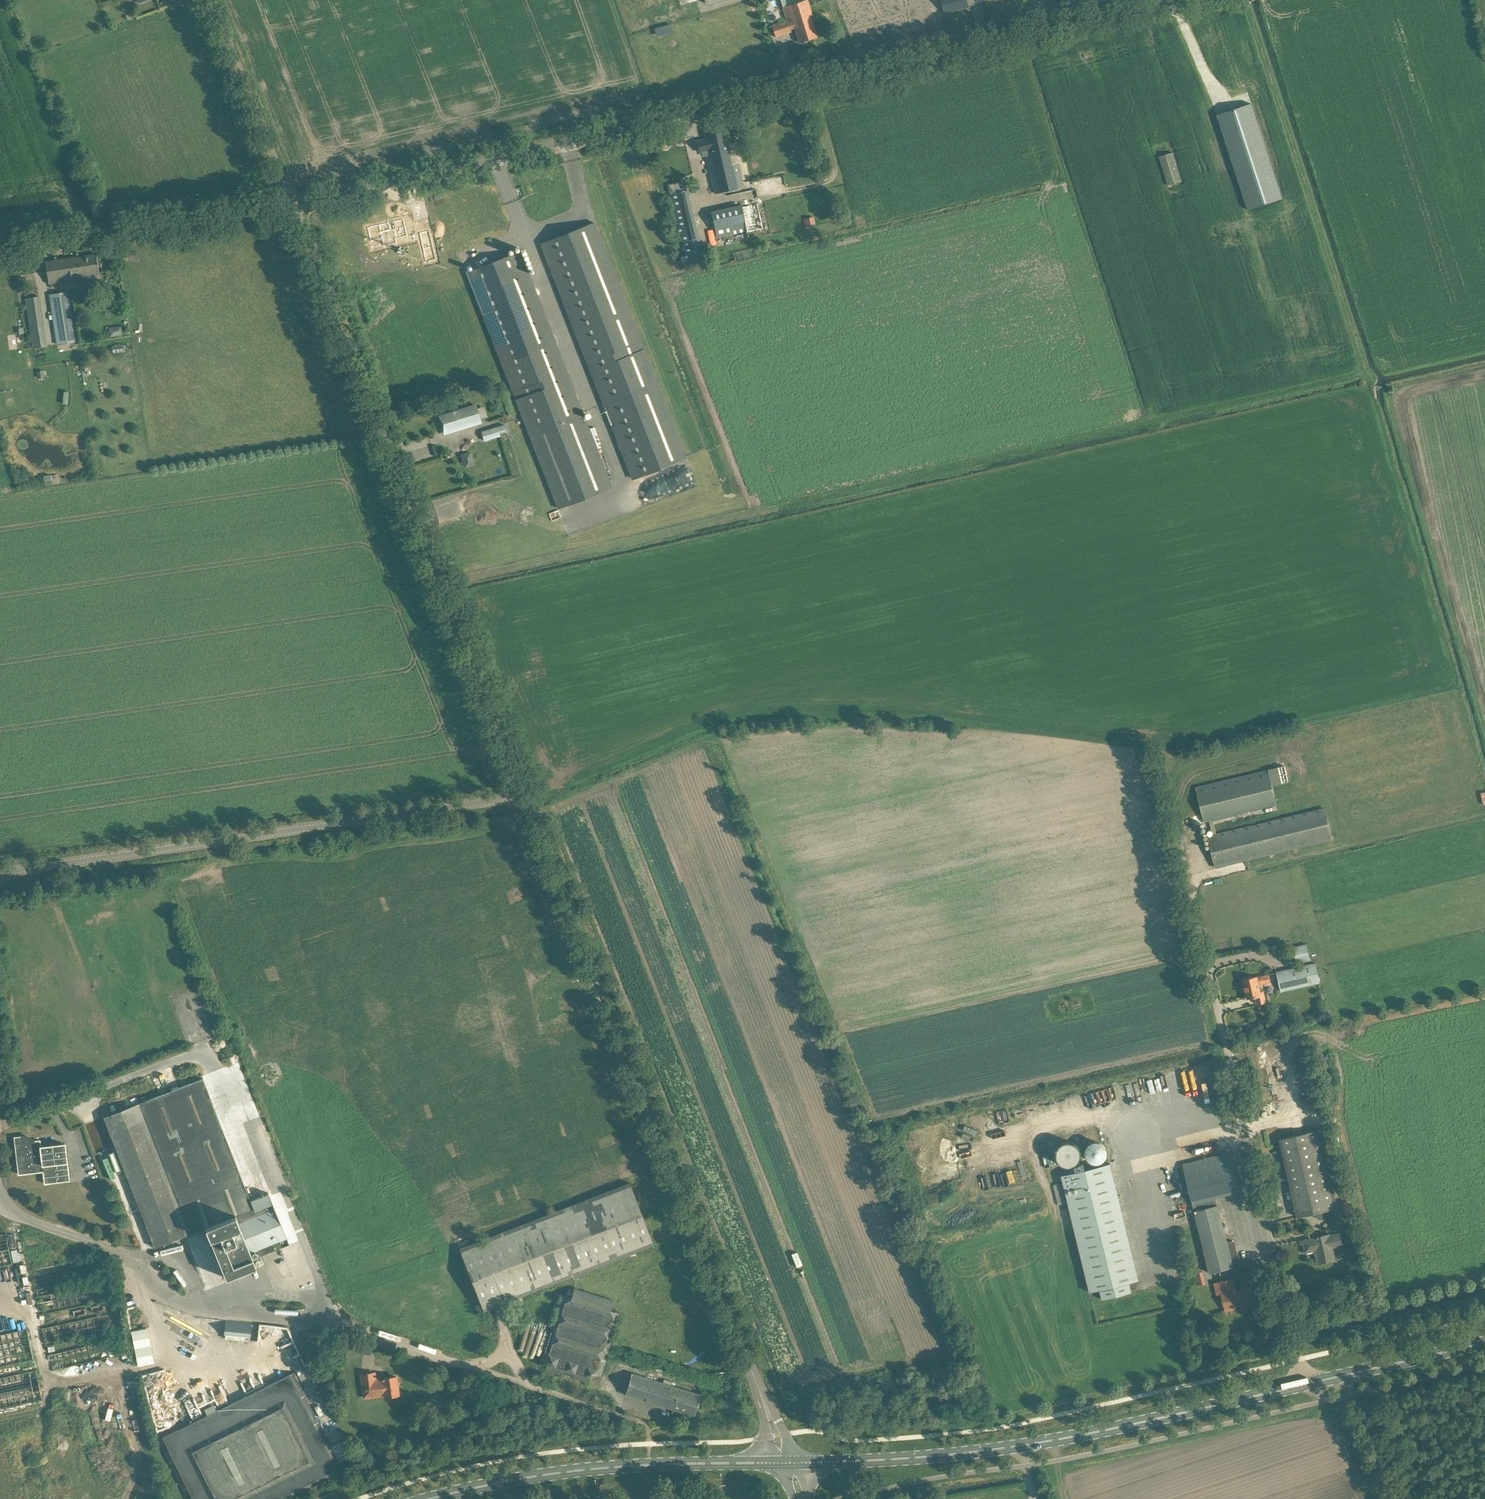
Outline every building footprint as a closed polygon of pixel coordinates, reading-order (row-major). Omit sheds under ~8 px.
[(775,37),(791,32),(790,29),(795,27),(800,42),(817,37),(812,22),(814,21),(808,0),(781,0),(787,20),(772,25),(775,37)] [(943,2),(946,12),(969,6),(967,0),(943,0),(943,2)] [(670,24),(655,29),(658,36),(673,31),(670,24)] [(1260,91),(1226,102),(1257,198),(1291,187),(1260,91)] [(706,140),(696,142),(699,152),(705,150),(716,193),(742,187),(736,163),(733,164),(724,127),(705,132),(706,140)] [(1182,181),(1173,152),(1159,156),(1168,185),(1182,181)] [(671,193),(686,262),(704,259),(688,189),(671,193)] [(741,205),(711,212),(717,237),(746,230),(741,207),(741,205)] [(407,235),(403,218),(367,225),(370,239),(381,237),(382,244),(395,241),(394,237),(407,235)] [(641,341),(595,222),(542,243),(633,478),(686,458),(644,349),(643,349),(640,341),(641,341)] [(419,232),(425,261),(435,259),(429,230),(419,232)] [(466,272),(512,391),(513,390),(516,399),(558,508),(611,487),(519,252),(466,272)] [(46,261),(48,271),(50,285),(85,280),(84,278),(91,277),(90,273),(99,272),(96,254),(46,261)] [(77,341),(77,340),(69,292),(50,294),(58,344),(77,341)] [(38,296),(27,298),(34,347),(46,346),(38,296)] [(120,326),(109,328),(110,336),(121,334),(120,326)] [(482,421),(477,405),(468,407),(441,416),(446,432),(482,421)] [(501,435),(498,427),(483,432),(485,440),(501,435)] [(470,452),(462,455),(466,467),(474,465),(470,452)] [(1209,821),(1213,835),(1208,836),(1216,867),(1332,839),(1325,808),(1217,834),(1213,820),(1277,805),(1269,772),(1196,790),(1204,822),(1209,821)] [(1295,947),(1298,961),(1311,958),(1308,944),(1295,947)] [(1276,971),(1281,992),(1321,983),(1316,962),(1276,971)] [(1248,998),(1255,996),(1257,1004),(1266,1001),(1264,991),(1261,991),(1259,984),(1271,982),(1269,974),(1243,980),(1248,998)] [(280,1197),(271,1201),(242,1129),(235,1132),(234,1130),(227,1133),(224,1127),(239,1121),(226,1088),(210,1094),(203,1078),(140,1104),(190,1233),(206,1227),(223,1270),(223,1269),(227,1278),(257,1266),(253,1258),(251,1252),(258,1249),(260,1256),(282,1247),(285,1256),(293,1253),(276,1210),(284,1207),(280,1197)] [(103,1118),(110,1134),(155,1247),(190,1233),(140,1104),(103,1118)] [(1319,1130),(1290,1137),(1280,1139),(1298,1217),(1337,1208),(1319,1130)] [(19,1174),(44,1171),(45,1183),(70,1180),(65,1144),(41,1146),(40,1140),(28,1142),(27,1136),(15,1137),(19,1174)] [(1083,1153),(1098,1164),(1108,1148),(1093,1138),(1083,1153)] [(1079,1145),(1061,1141),(1056,1160),(1074,1164),(1079,1145)] [(1242,1191),(1232,1152),(1183,1164),(1211,1272),(1239,1265),(1241,1263),(1235,1242),(1233,1240),(1227,1241),(1216,1197),(1242,1191)] [(1111,1163),(1062,1175),(1069,1204),(1118,1192),(1111,1163)] [(460,1249),(483,1310),(654,1244),(630,1182),(460,1249)] [(1118,1192),(1069,1204),(1075,1230),(1090,1292),(1100,1289),(1103,1299),(1132,1292),(1129,1282),(1139,1280),(1118,1192)] [(1330,1234),(1320,1236),(1302,1240),(1305,1253),(1317,1250),(1320,1263),(1330,1261),(1336,1259),(1333,1247),(1343,1245),(1340,1232),(1331,1234),(1330,1234)] [(13,1264),(6,1233),(0,1235),(0,1266),(13,1264)] [(1198,1286),(1207,1284),(1204,1270),(1195,1272),(1198,1286)] [(1233,1279),(1220,1282),(1214,1283),(1217,1294),(1222,1293),(1224,1301),(1226,1311),(1235,1308),(1234,1306),(1241,1304),(1241,1307),(1259,1303),(1255,1286),(1236,1290),(1233,1279)] [(574,1288),(571,1297),(562,1295),(542,1357),(552,1360),(549,1369),(588,1382),(591,1372),(601,1375),(620,1313),(611,1310),(614,1300),(574,1288)] [(252,1323),(226,1320),(224,1338),(250,1341),(252,1323)] [(17,1331),(0,1335),(0,1367),(34,1359),(27,1329),(17,1331)] [(26,1372),(0,1378),(0,1409),(43,1399),(36,1370),(26,1372)] [(167,1446),(169,1450),(165,1452),(188,1498),(287,1498),(343,1472),(294,1372),(217,1410),(207,1415),(163,1437),(167,1446)] [(361,1374),(362,1387),(363,1397),(384,1395),(384,1396),(391,1395),(392,1396),(397,1396),(397,1394),(399,1394),(396,1376),(376,1379),(375,1372),(361,1374)] [(633,1374),(630,1383),(626,1393),(694,1415),(700,1395),(633,1374)] [(214,1404),(204,1409),(207,1415),(217,1410),(214,1404)]
